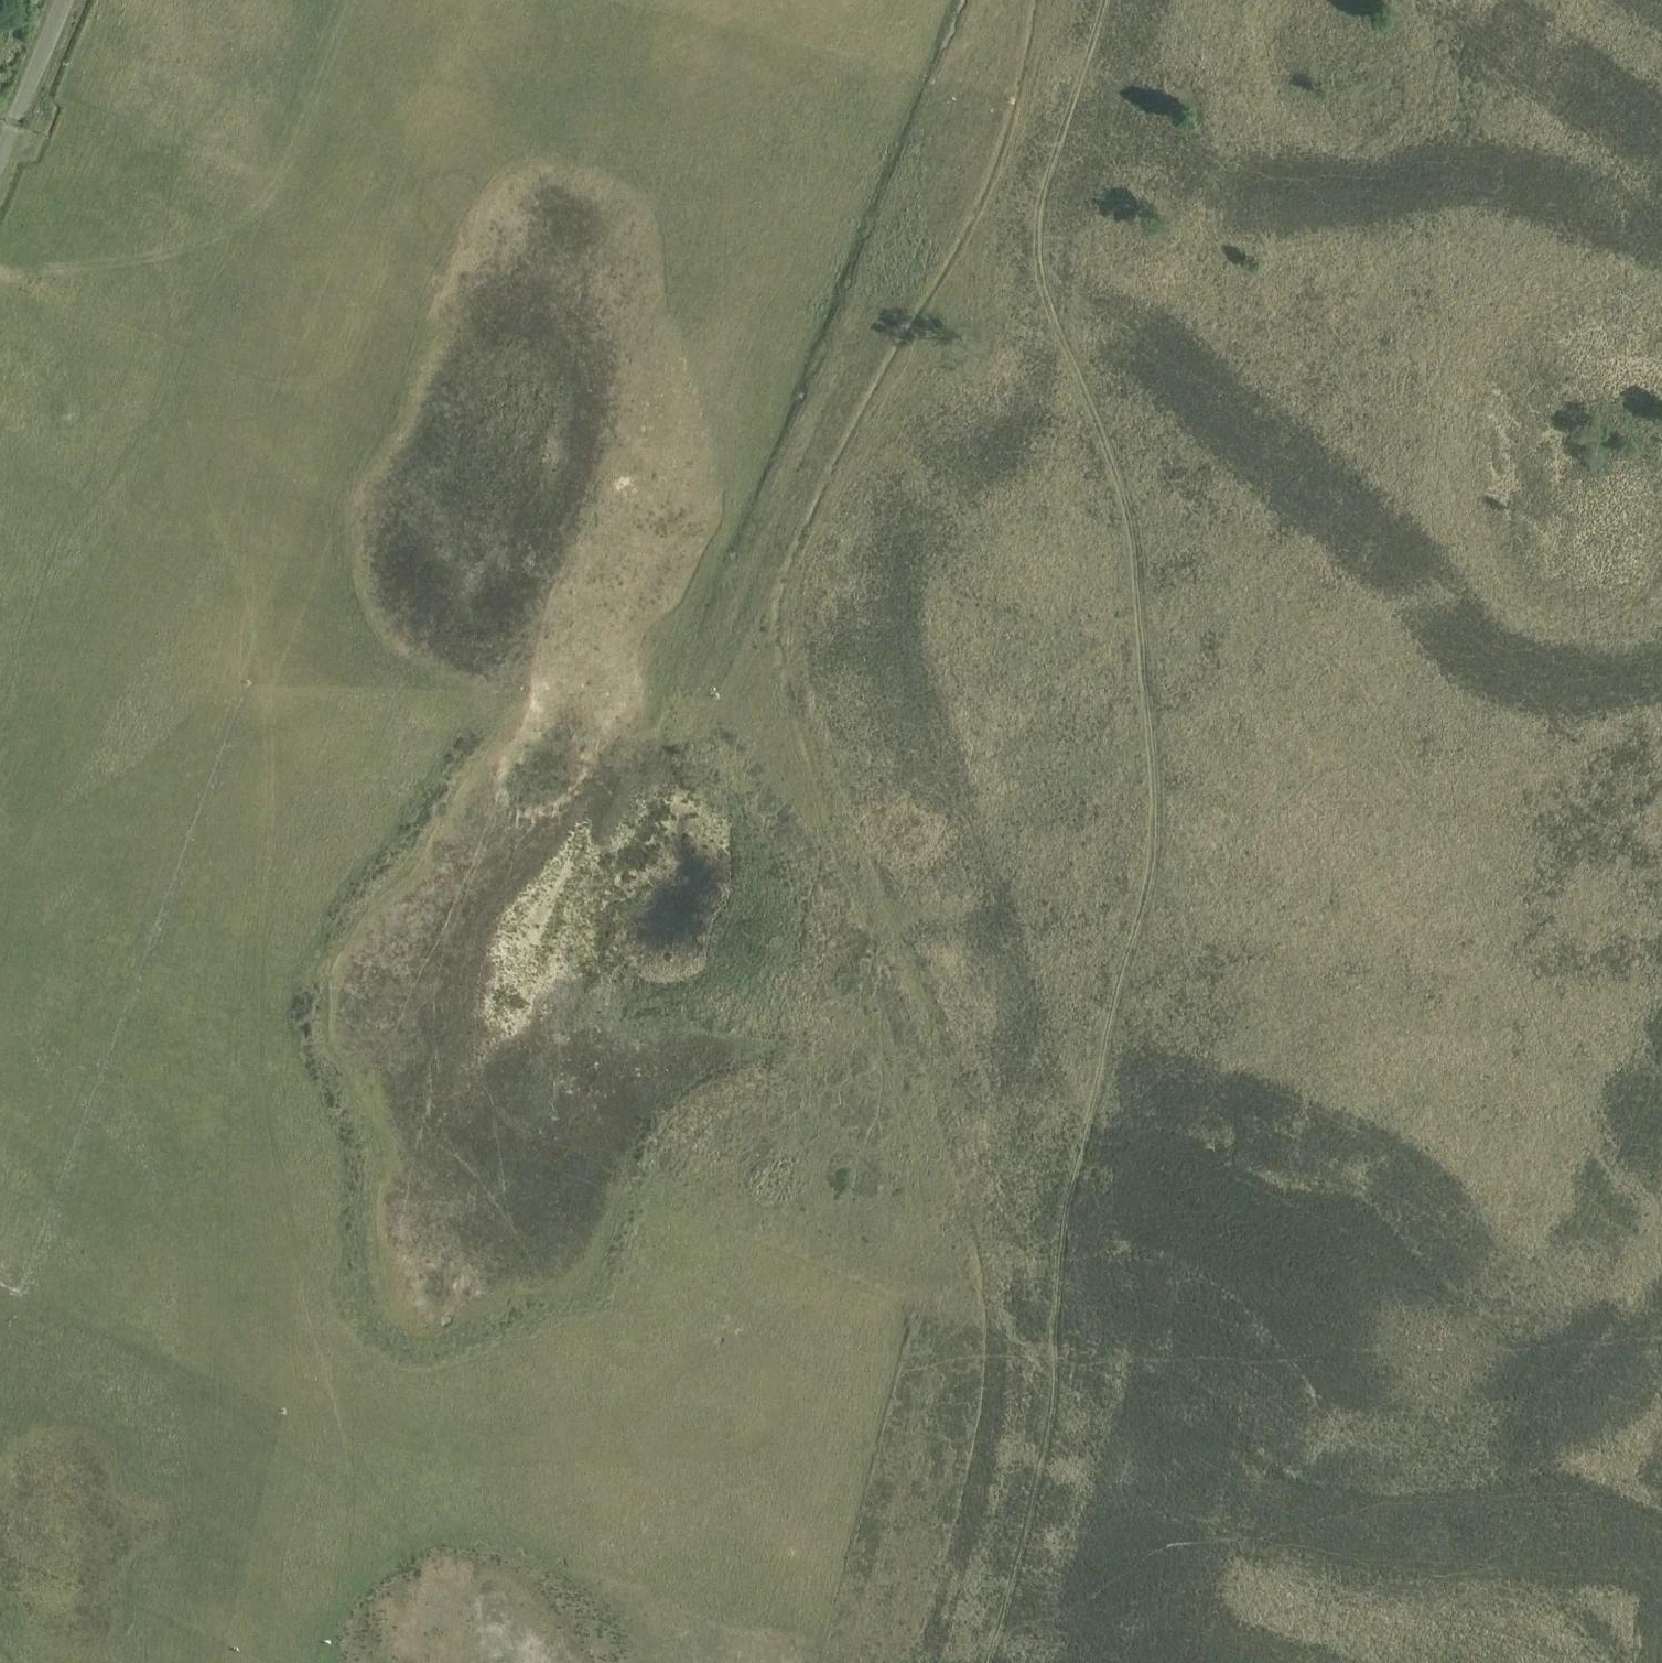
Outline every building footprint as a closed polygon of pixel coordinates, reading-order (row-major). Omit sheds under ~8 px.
[(332,454),(352,463),(356,452),(336,444),(332,454)]
